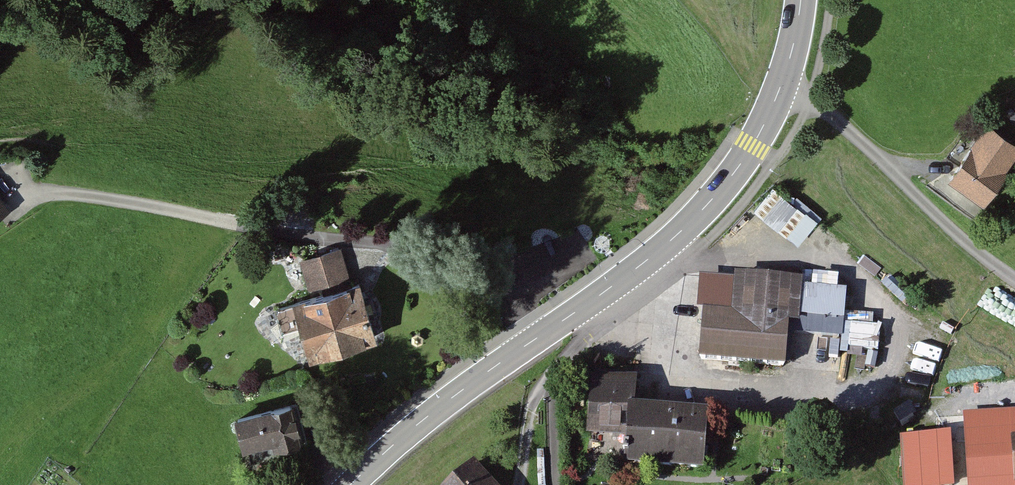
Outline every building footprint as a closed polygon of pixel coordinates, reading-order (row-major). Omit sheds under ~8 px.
[(950,187),(982,209),(1014,160),(1014,145),(990,128),(950,187)] [(10,214),(0,200),(0,222),(10,214)] [(343,250),(301,263),(311,297),(353,284),(343,250)] [(698,312),(696,361),(847,369),(848,335),(800,332),(803,279),(732,276),(730,314),(698,312)] [(358,289),(297,308),(313,361),(374,343),(358,289)] [(930,312),(904,361),(932,375),(957,326),(930,312)] [(854,321),(851,345),(881,349),(884,325),(854,321)] [(621,435),(619,464),(704,468),(707,419),(628,416),(630,373),(587,371),(584,433),(621,435)] [(294,408),(236,423),(245,454),(302,439),(294,408)] [(965,432),(902,435),(905,484),(968,484),(965,432)] [(1000,440),(1002,484),(1014,484),(1014,440),(1000,440)] [(447,484),(491,484),(472,463),(447,484)]
